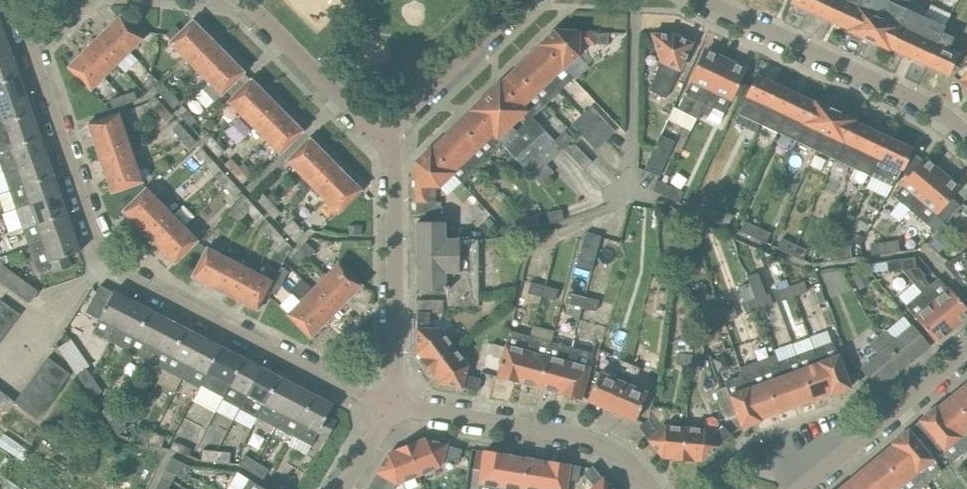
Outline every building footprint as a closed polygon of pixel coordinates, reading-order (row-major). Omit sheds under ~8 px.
[(818,0),(794,0),(792,4),(813,13),(818,0)] [(841,0),(818,0),(813,13),(831,21),(841,0)] [(863,0),(841,0),(831,21),(850,30),(863,0)] [(886,0),(863,0),(850,30),(849,32),(868,41),(886,0)] [(887,49),(888,47),(905,9),(886,0),(868,41),(887,49)] [(908,57),(926,19),(905,9),(888,47),(908,57)] [(107,30),(130,52),(149,33),(140,24),(134,30),(121,17),(107,30)] [(927,65),(942,32),(944,27),(926,19),(908,57),(927,65)] [(169,44),(184,59),(207,35),(192,21),(181,32),(175,26),(166,35),(172,41),(169,44)] [(95,42),(117,65),(130,52),(107,30),(95,42)] [(541,44),(542,46),(564,69),(577,56),(578,44),(608,45),(609,34),(556,31),(541,44)] [(953,38),(942,32),(927,65),(948,75),(958,53),(948,49),(953,38)] [(207,35),(184,59),(196,71),(219,48),(207,35)] [(681,70),(693,44),(674,35),(652,35),(662,62),(650,89),(666,97),(679,69),(681,70)] [(0,42),(0,63),(12,58),(6,40),(0,42)] [(82,55),(105,77),(117,65),(95,42),(82,55)] [(573,78),(564,69),(542,46),(529,59),(559,91),(573,78)] [(219,48),(196,71),(209,84),(232,61),(219,48)] [(701,112),(724,61),(717,58),(718,56),(707,51),(706,53),(705,52),(678,109),(698,119),(701,112)] [(105,77),(82,55),(69,68),(91,91),(105,77)] [(0,63),(0,84),(19,77),(12,58),(0,63)] [(559,91),(529,59),(515,72),(546,104),(559,91)] [(232,61),(209,84),(202,90),(215,103),(226,92),(244,74),(245,73),(232,61)] [(733,65),(724,61),(701,112),(708,116),(713,106),(725,112),(744,70),(743,70),(744,68),(734,63),(733,65)] [(546,104),(515,72),(501,85),(532,117),(546,104)] [(966,89),(966,72),(959,82),(966,89)] [(244,74),(226,92),(233,99),(229,104),(242,117),(265,94),(244,74)] [(152,75),(147,80),(153,86),(158,82),(152,75)] [(0,84),(0,105),(25,96),(19,77),(0,84)] [(759,124),(777,86),(757,77),(739,114),(759,124)] [(153,86),(147,80),(143,85),(149,91),(153,86)] [(156,89),(165,99),(171,93),(163,83),(156,89)] [(563,149),(562,148),(555,140),(554,141),(532,117),(501,85),(500,83),(471,110),(473,112),(503,144),(513,156),(532,173),(540,182),(553,171),(546,162),(563,149)] [(778,133),(796,95),(777,86),(759,124),(778,133)] [(135,93),(123,97),(126,105),(138,101),(135,93)] [(171,93),(165,99),(173,108),(180,102),(171,93)] [(265,94),(242,117),(255,130),(278,107),(265,94)] [(797,142),(816,102),(815,102),(814,104),(796,95),(778,133),(797,142)] [(0,105),(0,126),(32,115),(25,96),(0,105)] [(126,105),(123,97),(111,101),(114,109),(126,105)] [(156,111),(163,106),(154,97),(148,102),(156,111)] [(817,151),(835,111),(816,102),(797,142),(817,151)] [(163,106),(156,111),(165,121),(171,115),(163,106)] [(278,107),(255,130),(267,142),(290,119),(278,107)] [(582,116),(606,142),(616,132),(592,107),(582,116)] [(190,126),(196,121),(188,111),(181,116),(190,126)] [(836,160),(853,122),(854,120),(835,111),(817,151),(836,160)] [(473,112),(459,125),(489,157),(503,144),(473,112)] [(94,142),(125,132),(119,114),(88,125),(94,142)] [(40,138),(32,115),(0,126),(0,153),(40,138)] [(596,151),(606,142),(582,116),(572,125),(596,151)] [(290,119),(267,142),(281,155),(303,133),(290,119)] [(855,169),(872,131),(853,122),(836,160),(855,169)] [(181,139),(188,132),(179,123),(172,129),(181,139)] [(489,157),(459,125),(446,138),(476,170),(489,157)] [(199,136),(209,147),(215,141),(206,130),(199,136)] [(555,140),(562,148),(572,139),(565,131),(555,140)] [(874,178),(892,140),(872,131),(855,169),(874,178)] [(100,159),(131,149),(125,132),(94,142),(100,159)] [(196,142),(188,132),(181,139),(189,148),(196,142)] [(659,137),(655,147),(644,171),(659,178),(671,152),(670,152),(675,142),(660,134),(659,137)] [(47,157),(40,138),(0,153),(0,161),(4,172),(47,157)] [(432,150),(453,173),(463,182),(476,170),(446,138),(432,150)] [(288,162),(301,176),(323,153),(310,140),(288,162)] [(912,150),(892,140),(874,178),(894,187),(901,172),(911,152),(912,150)] [(215,141),(209,147),(218,157),(225,152),(215,141)] [(576,145),(567,154),(583,171),(592,162),(576,145)] [(204,164),(210,158),(202,148),(195,154),(204,164)] [(106,176),(137,165),(131,149),(100,159),(106,176)] [(453,173),(432,150),(431,149),(416,163),(417,213),(441,213),(441,202),(427,202),(427,187),(439,187),(453,173)] [(911,152),(901,172),(910,178),(923,162),(911,152)] [(323,153),(301,176),(314,188),(336,166),(323,153)] [(10,191),(53,176),(47,157),(4,172),(10,191)] [(219,167),(210,158),(204,164),(212,173),(219,167)] [(233,174),(240,168),(231,159),(225,164),(233,174)] [(894,197),(911,211),(941,175),(934,169),(935,168),(927,161),(926,162),(924,161),(923,162),(910,178),(894,197)] [(143,183),(137,165),(106,176),(112,194),(143,183)] [(336,166),(314,188),(326,201),(349,178),(336,166)] [(240,168),(233,174),(242,183),(248,178),(240,168)] [(226,188),(233,182),(224,172),(219,177),(218,179),(226,188)] [(941,175),(911,211),(925,223),(936,232),(960,204),(951,196),(957,189),(956,188),(957,187),(949,180),(948,181),(941,175)] [(17,211),(60,195),(53,176),(10,191),(17,211)] [(349,178),(326,201),(340,214),(362,192),(349,178)] [(241,191),(233,182),(226,188),(234,197),(241,191)] [(653,192),(662,196),(666,186),(657,182),(653,192)] [(666,186),(662,196),(679,203),(683,194),(677,191),(666,186)] [(137,226),(160,204),(146,190),(124,212),(137,226)] [(256,199),(265,209),(272,203),(263,193),(256,199)] [(23,229),(67,214),(60,195),(17,211),(23,229)] [(249,213),(255,207),(247,197),(240,204),(249,213)] [(272,203),(265,209),(274,219),(281,213),(272,203)] [(703,213),(716,219),(720,209),(708,203),(703,213)] [(149,239),(172,216),(160,204),(137,226),(149,239)] [(264,216),(255,207),(249,213),(257,222),(264,216)] [(720,209),(716,219),(728,225),(733,215),(720,209)] [(549,223),(563,220),(561,210),(547,212),(549,223)] [(30,248),(73,233),(67,214),(23,229),(30,248)] [(524,217),(526,228),(540,225),(538,214),(524,217)] [(162,251),(184,229),(172,216),(149,239),(162,251)] [(526,228),(524,217),(510,220),(512,231),(526,228)] [(289,235),(299,227),(293,220),(283,229),(289,235)] [(740,231),(753,237),(758,226),(745,220),(740,231)] [(271,238),(278,232),(269,222),(263,228),(271,238)] [(417,223),(417,241),(445,241),(445,223),(417,223)] [(362,236),(362,226),(350,227),(349,236),(362,236)] [(758,226),(753,237),(766,243),(771,232),(758,226)] [(304,233),(299,227),(289,235),(295,242),(304,233)] [(198,243),(184,229),(162,251),(175,265),(198,243)] [(592,270),(601,236),(585,231),(584,237),(576,266),(580,267),(592,270)] [(828,239),(839,244),(842,235),(832,231),(828,239)] [(286,241),(278,232),(271,238),(279,247),(286,241)] [(948,239),(940,232),(929,245),(937,252),(948,239)] [(80,253),(73,233),(30,248),(38,273),(52,268),(54,273),(71,267),(68,257),(80,253)] [(777,249),(790,254),(795,244),(782,238),(777,249)] [(305,241),(298,250),(305,256),(306,254),(310,257),(315,250),(305,241)] [(478,241),(445,241),(417,241),(418,268),(478,268),(478,241)] [(899,241),(884,242),(886,253),(900,251),(899,241)] [(886,253),(884,242),(870,244),(872,255),(886,253)] [(795,244),(790,254),(802,260),(807,250),(795,244)] [(850,247),(836,249),(838,260),(852,258),(850,247)] [(193,277),(210,286),(224,258),(208,249),(193,277)] [(838,260),(836,249),(822,251),(823,262),(838,260)] [(305,256),(298,250),(291,258),(298,264),(305,256)] [(961,255),(945,264),(955,277),(966,290),(966,254),(961,255)] [(224,258),(210,286),(225,294),(240,266),(224,258)] [(915,258),(901,260),(903,271),(917,269),(915,258)] [(903,271),(901,260),(888,262),(889,273),(903,271)] [(11,290),(20,278),(0,263),(0,282),(11,290)] [(340,264),(326,278),(349,300),(362,286),(340,264)] [(240,266),(225,294),(241,302),(256,274),(240,266)] [(274,280),(282,284),(288,272),(280,268),(274,280)] [(478,268),(418,268),(418,291),(447,291),(447,307),(478,307),(478,268)] [(917,269),(903,271),(922,293),(952,328),(959,322),(961,324),(966,318),(966,315),(966,312),(938,279),(930,287),(925,280),(925,276),(919,268),(917,269)] [(859,289),(870,283),(863,271),(852,276),(859,289)] [(749,283),(755,299),(760,310),(774,304),(769,293),(767,294),(758,273),(747,277),(749,283)] [(268,292),(273,282),(256,274),(241,302),(258,311),(268,292)] [(20,278),(11,290),(29,304),(38,292),(20,278)] [(349,300),(326,278),(314,290),(336,312),(349,300)] [(274,280),(273,282),(268,292),(276,296),(282,284),(274,280)] [(803,281),(789,286),(794,297),(807,292),(803,281)] [(528,293),(542,296),(545,286),(530,282),(528,293)] [(755,299),(749,283),(737,287),(744,303),(755,299)] [(707,328),(724,322),(720,312),(714,294),(709,296),(704,284),(693,288),(697,300),(707,328)] [(93,333),(111,343),(132,302),(100,286),(87,312),(100,319),(93,333)] [(545,286),(542,296),(555,300),(558,289),(545,286)] [(794,297),(789,286),(777,291),(781,302),(794,297)] [(336,312),(314,290),(301,303),(324,325),(336,312)] [(825,300),(821,290),(810,295),(814,305),(825,300)] [(582,307),(585,297),(572,293),(569,304),(582,307)] [(952,328),(922,293),(906,307),(935,342),(937,342),(938,343),(946,336),(944,335),(952,328)] [(598,300),(585,297),(582,307),(596,311),(598,300)] [(760,310),(755,299),(744,303),(743,304),(747,315),(760,310)] [(13,325),(21,315),(1,300),(0,302),(0,315),(13,325)] [(418,352),(429,367),(454,349),(440,329),(429,329),(429,313),(443,313),(443,301),(418,301),(418,352)] [(132,302),(111,343),(129,352),(150,311),(132,302)] [(324,325),(301,303),(288,317),(311,339),(324,325)] [(720,312),(724,322),(737,317),(734,307),(720,312)] [(150,311),(129,352),(147,361),(168,321),(150,311)] [(13,325),(0,315),(0,331),(5,335),(13,325)] [(168,321),(147,361),(165,370),(186,330),(168,321)] [(886,331),(878,338),(904,369),(929,347),(912,327),(895,341),(886,331)] [(186,330),(165,370),(183,379),(203,339),(186,330)] [(518,384),(531,337),(510,332),(505,347),(497,377),(497,378),(518,384)] [(724,350),(733,347),(728,334),(720,336),(724,350)] [(539,389),(552,343),(531,337),(518,384),(539,389)] [(904,369),(878,338),(869,346),(877,356),(861,369),(878,390),(904,369)] [(76,374),(89,366),(72,339),(59,347),(76,374)] [(203,339),(183,379),(200,388),(221,348),(203,339)] [(814,350),(830,394),(831,395),(850,388),(833,342),(814,350)] [(560,395),(573,348),(552,343),(539,389),(560,395)] [(505,347),(491,344),(484,374),(497,377),(505,347)] [(221,348),(200,388),(223,400),(244,359),(221,348)] [(594,354),(573,348),(560,395),(581,400),(594,354)] [(454,349),(429,367),(440,382),(478,392),(481,380),(466,376),(468,368),(454,349)] [(830,394),(814,350),(796,356),(813,401),(830,394)] [(691,365),(692,354),(690,354),(684,353),(678,352),(676,364),(691,365)] [(692,354),(691,365),(704,366),(705,355),(692,354)] [(813,401),(796,356),(779,362),(795,407),(813,401)] [(40,369),(63,386),(71,375),(48,358),(40,369)] [(244,359),(223,400),(241,410),(262,369),(244,359)] [(625,374),(629,364),(623,361),(618,371),(625,374)] [(795,407),(779,362),(761,369),(778,413),(795,407)] [(627,375),(637,379),(641,369),(632,365),(627,375)] [(31,380),(54,397),(63,386),(40,369),(31,380)] [(85,387),(94,381),(86,369),(77,375),(85,387)] [(262,369),(241,410),(259,419),(279,378),(262,369)] [(743,375),(760,420),(778,413),(761,369),(743,375)] [(609,411),(622,381),(601,371),(587,402),(609,411)] [(761,421),(760,420),(743,375),(725,382),(727,387),(737,416),(742,428),(761,421)] [(279,378),(259,419),(276,428),(297,387),(279,378)] [(31,380),(23,391),(46,408),(54,397),(31,380)] [(102,392),(94,381),(85,387),(93,398),(102,392)] [(625,382),(612,412),(635,422),(648,392),(625,382)] [(965,385),(950,397),(966,417),(966,387),(965,385)] [(297,387),(276,428),(293,437),(314,396),(297,387)] [(727,387),(715,391),(726,420),(737,416),(727,387)] [(46,408),(23,391),(14,403),(37,420),(46,408)] [(314,396),(293,437),(312,446),(318,433),(328,438),(337,421),(327,416),(333,406),(314,396)] [(950,397),(936,409),(966,446),(966,417),(950,397)] [(110,423),(119,417),(111,406),(102,412),(110,423)] [(936,409),(935,408),(920,421),(944,449),(954,462),(966,452),(966,446),(936,409)] [(127,429),(119,417),(110,423),(118,435),(127,429)] [(682,459),(684,429),(663,427),(657,432),(648,421),(639,428),(663,458),(682,459)] [(944,449),(920,421),(893,444),(893,445),(927,485),(943,472),(932,459),(944,449)] [(705,430),(684,429),(682,459),(700,461),(731,436),(723,426),(710,437),(705,430)] [(148,444),(151,433),(138,429),(135,440),(148,444)] [(165,437),(151,433),(148,444),(162,447),(165,437)] [(407,447),(418,476),(441,467),(447,446),(425,440),(407,447)] [(182,453),(185,446),(174,442),(171,449),(182,453)] [(927,485),(893,445),(879,457),(906,488),(922,488),(927,485)] [(458,461),(461,449),(448,446),(444,457),(458,461)] [(407,447),(388,454),(369,487),(372,488),(382,488),(388,479),(397,484),(418,476),(407,447)] [(216,462),(217,451),(203,450),(202,460),(216,462)] [(231,452),(217,451),(216,462),(230,463),(231,452)] [(506,455),(484,451),(478,488),(501,488),(506,455)] [(527,458),(506,455),(501,488),(522,488),(527,458)] [(251,472),(256,464),(244,457),(239,465),(251,472)] [(879,457),(865,468),(882,488),(906,488),(879,457)] [(172,458),(167,466),(186,475),(191,467),(172,458)] [(548,462),(527,458),(522,488),(544,488),(548,462)] [(544,488),(566,488),(570,465),(548,462),(544,488)] [(268,470),(256,464),(251,472),(263,479),(268,470)] [(571,464),(570,465),(569,479),(578,480),(580,465),(571,464)] [(186,475),(167,466),(163,475),(173,480),(176,476),(184,480),(186,475)] [(593,467),(584,474),(594,486),(590,488),(610,488),(593,467)] [(865,468),(850,481),(857,488),(882,488),(865,468)] [(163,475),(156,488),(168,488),(170,484),(173,480),(163,475)] [(244,488),(264,488),(249,480),(244,488)] [(850,481),(840,488),(857,488),(850,481)]
